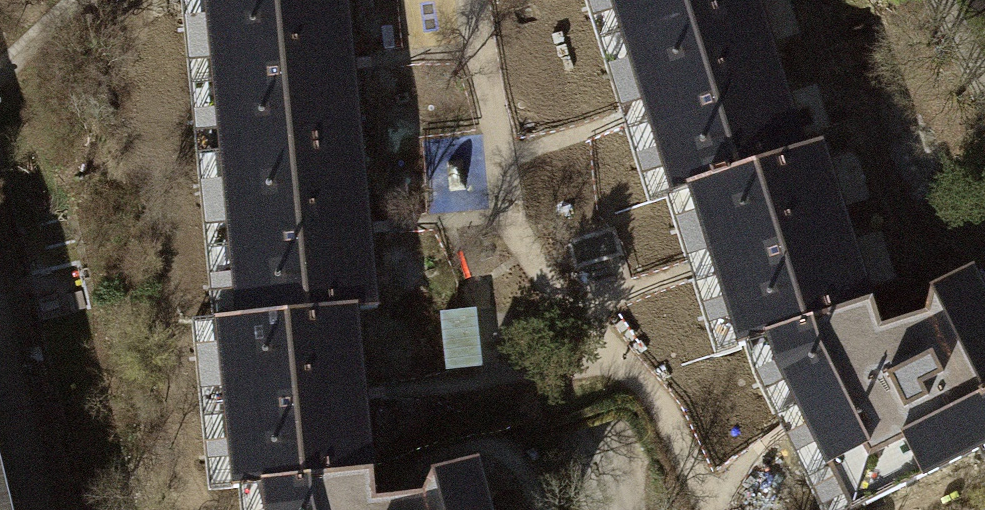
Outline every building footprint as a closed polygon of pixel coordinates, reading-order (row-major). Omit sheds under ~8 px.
[(221,154),(356,142),(343,0),(207,0),(221,154)] [(621,28),(710,0),(612,0),(621,28)] [(753,0),(710,0),(621,28),(673,190),(688,185),(801,149),(753,0)] [(370,306),(356,142),(221,154),(235,318),(355,307),(370,306)] [(817,144),(801,149),(688,185),(738,343),(768,334),(867,302),(817,144)] [(867,302),(768,334),(775,358),(802,415),(833,478),(848,467),(859,497),(984,440),(984,301),(972,273),(932,286),(921,329),(931,355),(891,373),(869,341),(879,329),(867,302)] [(369,470),(355,307),(235,318),(216,319),(231,482),(258,480),(369,470)] [(468,310),(436,312),(440,369),(472,367),(468,310)] [(472,460),(432,471),(413,508),(414,509),(487,509),(472,460)] [(258,480),(265,509),(361,509),(373,498),(369,470),(258,480)]
